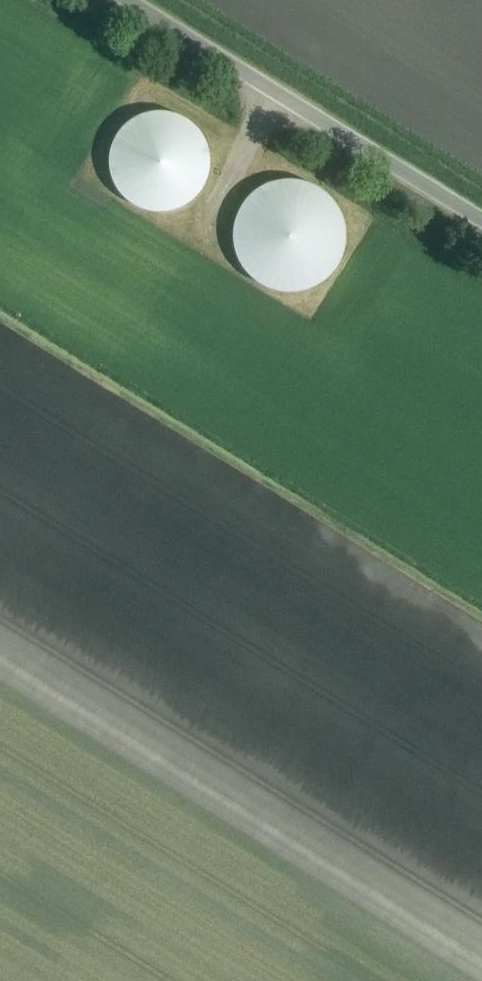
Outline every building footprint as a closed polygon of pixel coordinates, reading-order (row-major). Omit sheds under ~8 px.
[(161,212),(166,212),(171,211),(176,210),(181,208),(186,205),(190,202),(194,199),(198,195),(201,191),(204,187),(206,182),(208,177),(209,172),(210,167),(211,162),(210,157),(210,152),(208,146),(207,142),(204,137),(202,132),(198,128),(195,124),(191,121),(187,118),(182,116),(178,114),(173,112),(168,111),(162,110),(157,110),(153,111),(152,111),(147,112),(142,113),(137,115),(133,118),(129,121),(125,124),(121,128),(118,132),(115,136),(113,141),(111,146),(110,151),(109,156),(109,161),(109,166),(110,171),(111,176),(113,181),(115,186),(118,190),(121,194),(124,198),(128,201),(132,204),(137,207),(141,209),(146,211),(151,212),(156,212),(161,212)] [(291,292),(296,292),(302,291),(307,289),(313,287),(318,284),(323,281),(327,277),(331,273),(335,269),(338,264),(341,259),(343,253),(344,248),(345,242),(346,236),(345,230),(345,225),(343,219),(341,214),(339,208),(336,203),(332,199),(328,195),(324,191),(319,188),(314,185),(309,183),(303,181),(298,180),(292,179),(286,179),(281,180),(275,181),(270,182),(264,185),(259,187),(255,190),(250,194),(246,198),(243,203),(240,208),(237,213),(235,218),(234,224),(233,229),(233,235),(233,241),(234,247),(235,252),(237,258),(239,263),(242,268),(246,272),(250,276),(254,280),(259,283),(263,286),(269,288),(274,290),(279,291),(285,292),(291,292)]
